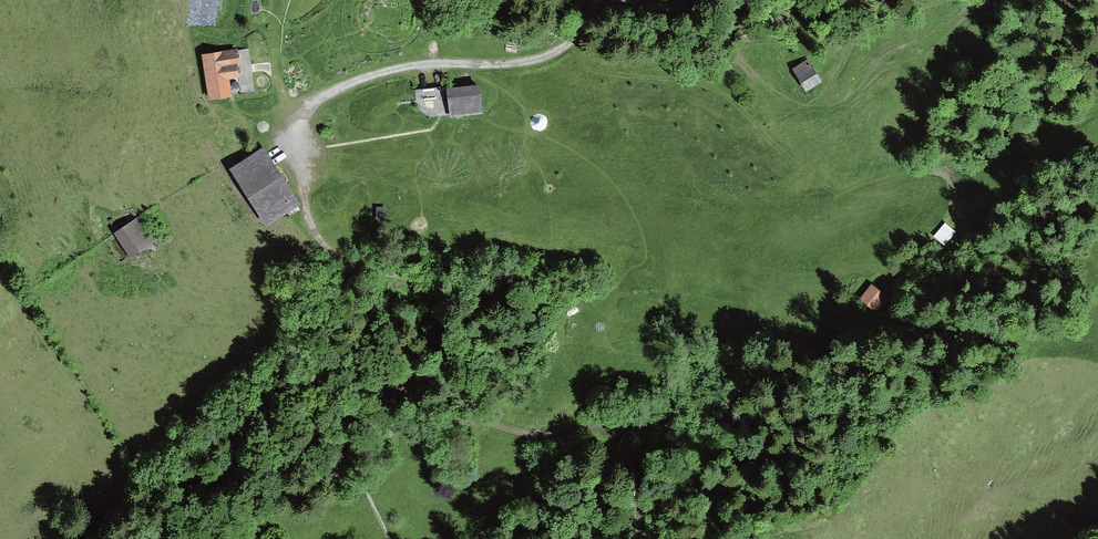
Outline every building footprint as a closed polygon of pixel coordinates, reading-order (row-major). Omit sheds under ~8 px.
[(232,52),(202,56),(207,99),(237,95),(232,52)] [(804,93),(824,83),(812,59),(793,69),(804,93)] [(477,86),(412,95),(417,129),(482,120),(477,86)] [(261,153),(226,174),(259,227),(293,206),(261,153)] [(387,208),(375,208),(375,221),(387,221),(387,208)] [(142,217),(108,235),(123,264),(157,246),(142,217)] [(960,232),(947,222),(935,238),(948,248),(960,232)] [(892,300),(870,287),(862,302),(883,314),(892,300)]
